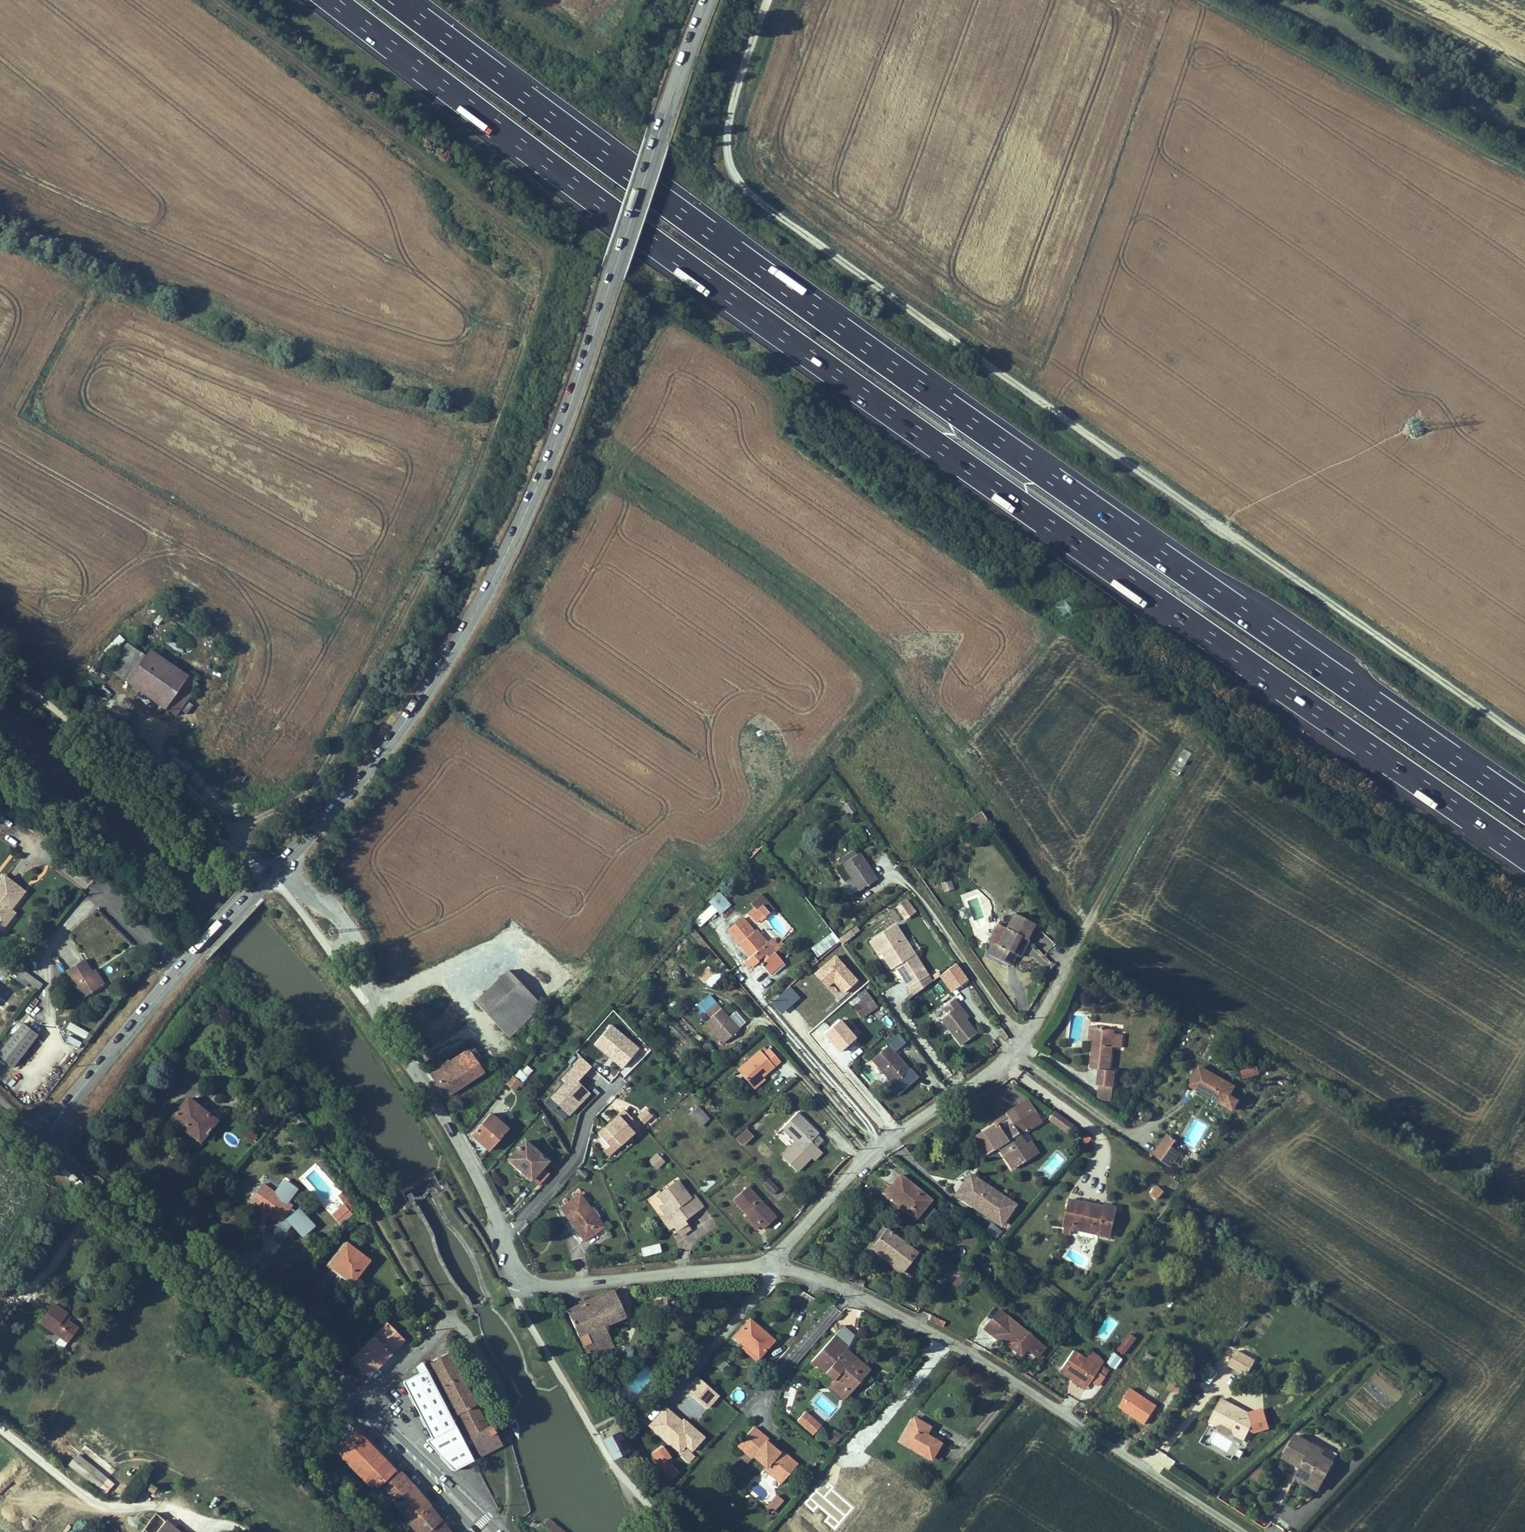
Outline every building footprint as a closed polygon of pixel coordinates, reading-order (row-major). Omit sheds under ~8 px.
[(138,672),(174,698),(197,664),(160,639),(138,672)] [(208,673),(197,664),(174,698),(185,706),(208,673)] [(854,787),(849,778),(842,782),(848,791),(854,787)] [(985,793),(973,802),(980,812),(992,803),(985,793)] [(848,817),(856,812),(851,801),(842,806),(848,817)] [(869,839),(850,853),(859,864),(853,869),(862,881),(868,877),(870,878),(888,865),(869,839)] [(0,884),(0,902),(15,915),(28,899),(24,895),(32,886),(39,876),(20,860),(0,884)] [(943,892),(954,889),(951,879),(940,882),(943,892)] [(926,898),(917,887),(910,892),(919,903),(926,898)] [(718,893),(708,902),(719,915),(729,906),(718,893)] [(1043,921),(1051,905),(1030,895),(1014,925),(1012,924),(1006,936),(1027,947),(1033,935),(1040,920),(1043,921)] [(754,902),(737,916),(760,942),(756,946),(762,952),(769,946),(778,956),(795,941),(780,924),(776,927),(754,902)] [(939,961),(902,915),(878,934),(887,945),(891,942),(895,939),(907,953),(905,955),(912,964),(914,962),(916,965),(914,966),(921,975),(939,961)] [(1043,922),(1043,921),(1040,920),(1033,935),(1036,936),(1040,928),(1043,922)] [(831,932),(810,949),(818,958),(839,941),(831,932)] [(907,953),(895,939),(891,942),(899,952),(903,957),(905,955),(907,953)] [(110,968),(100,951),(93,940),(75,951),(93,978),(110,968)] [(795,941),(778,956),(782,961),(799,945),(795,941)] [(104,949),(100,951),(110,968),(114,966),(104,949)] [(33,960),(45,970),(50,965),(38,955),(33,960)] [(550,989),(511,955),(481,989),(519,1024),(550,989)] [(843,995),(858,982),(835,955),(813,974),(826,990),(833,984),(843,995)] [(926,981),(944,967),(939,961),(921,975),(926,981)] [(707,964),(696,975),(710,988),(720,977),(707,964)] [(16,978),(37,991),(42,983),(21,970),(16,978)] [(879,979),(870,984),(874,989),(866,995),(875,1006),(891,993),(879,979)] [(975,988),(970,981),(959,989),(963,996),(957,1001),(974,1028),(978,1025),(989,1018),(980,1004),(972,991),(975,988)] [(750,1014),(727,988),(716,997),(721,1003),(715,1007),(732,1028),(750,1014)] [(984,1002),(975,988),(972,991),(980,1004),(984,1002)] [(37,1010),(11,1043),(28,1056),(54,1023),(37,1010)] [(1116,1019),(1101,1018),(1099,1034),(1096,1033),(1094,1059),(1102,1059),(1101,1076),(1117,1078),(1119,1061),(1112,1060),(1116,1019)] [(840,1020),(821,1035),(837,1055),(856,1040),(840,1020)] [(68,1024),(66,1032),(86,1039),(89,1031),(68,1024)] [(622,1070),(639,1049),(611,1025),(593,1046),(622,1070)] [(923,1057),(901,1033),(885,1048),(907,1072),(914,1066),(923,1057)] [(67,1036),(65,1043),(79,1047),(81,1041),(67,1036)] [(479,1037),(461,1050),(463,1052),(477,1072),(495,1060),(479,1037)] [(748,1058),(763,1075),(774,1065),(792,1050),(780,1037),(775,1042),(771,1038),(748,1058)] [(477,1072),(463,1052),(455,1058),(448,1048),(436,1056),(458,1086),(477,1072)] [(568,1119),(590,1094),(577,1083),(591,1067),(576,1054),(556,1077),(561,1082),(543,1102),(558,1116),(560,1113),(568,1119)] [(1236,1078),(1201,1058),(1191,1076),(1225,1096),(1236,1078)] [(1260,1059),(1245,1062),(1247,1069),(1262,1066),(1260,1059)] [(525,1065),(519,1073),(526,1079),(531,1074),(532,1075),(535,1073),(525,1065)] [(774,1065),(763,1075),(767,1078),(778,1069),(774,1065)] [(515,1093),(522,1085),(512,1076),(505,1084),(515,1093)] [(617,1095),(622,1081),(613,1077),(608,1091),(617,1095)] [(200,1087),(184,1108),(199,1119),(212,1129),(228,1108),(200,1087)] [(1097,1100),(1111,1102),(1113,1089),(1098,1087),(1097,1100)] [(1043,1110),(1030,1088),(1016,1096),(1030,1118),(1043,1110)] [(274,1090),(260,1106),(267,1111),(280,1094),(274,1090)] [(1008,1101),(1009,1104),(1013,1110),(1001,1117),(997,1111),(980,1121),(991,1140),(1001,1134),(1013,1155),(1039,1140),(1033,1129),(1027,1133),(1022,1123),(1030,1118),(1016,1096),(1008,1101)] [(716,1111),(703,1097),(697,1104),(711,1117),(716,1111)] [(811,1101),(795,1117),(806,1128),(810,1133),(797,1145),(811,1160),(825,1146),(829,1149),(838,1140),(832,1135),(836,1130),(831,1124),(833,1122),(811,1101)] [(519,1119),(502,1103),(484,1123),(502,1139),(519,1119)] [(1013,1110),(1009,1104),(997,1111),(1001,1117),(1013,1110)] [(699,1107),(689,1116),(701,1128),(710,1120),(699,1107)] [(626,1108),(591,1140),(607,1158),(653,1118),(645,1108),(635,1118),(626,1108)] [(1065,1133),(1072,1124),(1054,1110),(1047,1120),(1065,1133)] [(762,1123),(756,1117),(752,1120),(758,1126),(762,1123)] [(795,1117),(790,1122),(801,1133),(806,1128),(795,1117)] [(751,1132),(758,1126),(752,1120),(746,1126),(751,1132)] [(735,1139),(742,1147),(754,1137),(746,1129),(735,1139)] [(556,1156),(560,1151),(538,1130),(521,1148),(544,1169),(556,1156)] [(1084,1146),(1091,1141),(1083,1130),(1076,1135),(1084,1146)] [(1181,1153),(1173,1147),(1177,1141),(1166,1134),(1152,1156),(1172,1168),(1181,1153)] [(1177,1141),(1174,1149),(1183,1151),(1185,1144),(1177,1141)] [(995,1154),(984,1145),(971,1160),(982,1170),(995,1154)] [(657,1153),(648,1161),(656,1171),(665,1163),(657,1153)] [(556,1156),(544,1169),(543,1171),(546,1174),(560,1159),(556,1156)] [(931,1189),(903,1164),(895,1172),(887,1182),(917,1206),(931,1189)] [(280,1169),(267,1184),(288,1201),(296,1207),(294,1209),(303,1216),(310,1207),(319,1219),(328,1213),(316,1195),(312,1198),(307,1194),(308,1192),(302,1187),(312,1175),(303,1167),(293,1180),(280,1169)] [(676,1196),(681,1203),(691,1215),(695,1219),(703,1212),(701,1208),(719,1193),(709,1181),(705,1185),(692,1169),(673,1184),(680,1192),(676,1196)] [(790,1178),(781,1169),(775,1174),(784,1184),(790,1178)] [(1003,1230),(1018,1205),(967,1172),(951,1196),(1003,1230)] [(761,1200),(762,1201),(775,1215),(778,1218),(790,1207),(761,1175),(746,1189),(759,1202),(761,1200)] [(619,1217),(594,1185),(575,1199),(600,1232),(619,1217)] [(1148,1194),(1157,1201),(1165,1192),(1156,1185),(1148,1194)] [(1064,1215),(1072,1217),(1073,1212),(1098,1218),(1097,1223),(1110,1226),(1118,1196),(1104,1192),(1104,1194),(1071,1186),(1064,1215)] [(961,1206),(953,1200),(949,1206),(957,1212),(961,1206)] [(762,1201),(757,1206),(770,1220),(775,1215),(762,1201)] [(681,1203),(676,1207),(686,1219),(691,1215),(681,1203)] [(330,1212),(336,1223),(351,1215),(345,1205),(330,1212)] [(703,1212),(695,1219),(699,1225),(708,1217),(703,1212)] [(1073,1212),(1072,1217),(1097,1223),(1098,1218),(1073,1212)] [(888,1217),(884,1213),(867,1236),(887,1251),(902,1262),(905,1258),(874,1236),(888,1217)] [(874,1236),(905,1258),(918,1240),(888,1217),(874,1236)] [(993,1242),(1001,1232),(991,1223),(982,1233),(993,1242)] [(364,1230),(348,1250),(364,1262),(373,1268),(388,1248),(364,1230)] [(640,1248),(642,1257),(661,1253),(659,1244),(640,1248)] [(957,1292),(965,1280),(957,1275),(949,1287),(957,1292)] [(598,1336),(613,1331),(609,1320),(606,1313),(629,1304),(619,1278),(571,1298),(594,1350),(602,1346),(598,1336)] [(66,1290),(54,1310),(83,1328),(93,1313),(79,1305),(82,1300),(76,1296),(66,1290)] [(986,1318),(994,1325),(999,1319),(1004,1323),(1002,1327),(1023,1344),(1029,1336),(1040,1346),(1047,1337),(1001,1299),(986,1318)] [(762,1316),(753,1307),(737,1325),(761,1346),(776,1328),(762,1316)] [(419,1325),(402,1309),(390,1322),(365,1348),(383,1362),(409,1335),(419,1325)] [(854,1323),(842,1313),(834,1323),(841,1329),(849,1336),(854,1323)] [(618,1317),(609,1320),(613,1331),(622,1327),(618,1317)] [(1004,1323),(999,1319),(994,1325),(1000,1329),(1002,1327),(1004,1323)] [(841,1329),(834,1323),(811,1350),(816,1354),(826,1342),(828,1343),(841,1329)] [(826,1342),(816,1354),(833,1369),(830,1373),(842,1383),(859,1364),(855,1361),(862,1352),(854,1345),(851,1348),(844,1342),(849,1336),(841,1329),(828,1343),(826,1342)] [(1116,1350),(1124,1356),(1137,1339),(1129,1333),(1116,1350)] [(872,1356),(849,1336),(844,1342),(851,1348),(854,1345),(862,1352),(855,1361),(859,1364),(842,1383),(830,1373),(828,1376),(844,1390),(872,1356)] [(1098,1361),(1100,1357),(1074,1340),(1062,1358),(1077,1368),(1088,1376),(1091,1371),(1098,1361)] [(1244,1354),(1251,1360),(1261,1367),(1271,1354),(1254,1341),(1244,1354)] [(1156,1348),(1149,1342),(1144,1348),(1151,1354),(1156,1348)] [(482,1423),(442,1351),(425,1360),(473,1456),(509,1438),(501,1423),(490,1429),(485,1421),(482,1423)] [(1115,1370),(1122,1358),(1112,1352),(1105,1365),(1115,1370)] [(1142,1361),(1150,1366),(1155,1359),(1147,1353),(1142,1361)] [(470,1458),(419,1358),(398,1377),(428,1435),(423,1438),(450,1468),(470,1458)] [(1106,1366),(1098,1361),(1091,1371),(1099,1376),(1106,1366)] [(643,1364),(622,1391),(634,1400),(655,1373),(643,1364)] [(1168,1377),(1179,1385),(1189,1372),(1178,1364),(1168,1377)] [(1158,1397),(1132,1378),(1120,1396),(1134,1406),(1146,1415),(1158,1397)] [(1257,1404),(1232,1386),(1216,1407),(1223,1412),(1229,1411),(1237,1417),(1238,1424),(1252,1422),(1256,1417),(1257,1404)] [(642,1410),(655,1395),(649,1390),(636,1405),(642,1410)] [(929,1414),(918,1406),(903,1429),(935,1448),(947,1427),(933,1419),(934,1417),(929,1414)] [(796,1422),(813,1437),(822,1426),(805,1412),(796,1422)] [(347,1416),(318,1444),(369,1496),(396,1471),(384,1459),(372,1446),(366,1440),(347,1416)] [(738,1436),(744,1441),(755,1426),(763,1433),(766,1430),(768,1427),(760,1421),(754,1416),(738,1436)] [(782,1443),(766,1430),(763,1433),(755,1426),(744,1441),(752,1447),(753,1445),(767,1456),(765,1458),(782,1472),(790,1462),(785,1457),(792,1448),(784,1441),(782,1443)] [(1322,1477),(1340,1448),(1329,1441),(1326,1445),(1300,1429),(1286,1451),(1297,1457),(1304,1461),(1313,1467),(1311,1470),(1322,1477)] [(827,1438),(836,1445),(842,1436),(834,1430),(827,1438)] [(674,1442),(666,1432),(655,1441),(673,1463),(681,1458),(670,1445),(674,1442)] [(697,1444),(690,1435),(683,1441),(690,1450),(697,1444)] [(785,1457),(790,1462),(798,1453),(792,1448),(785,1457)] [(99,1491),(108,1480),(77,1454),(68,1465),(99,1491)] [(1318,1483),(1322,1477),(1311,1470),(1313,1467),(1304,1461),(1298,1470),(1318,1483)] [(159,1465),(155,1471),(162,1475),(165,1469),(159,1465)] [(381,1497),(393,1510),(419,1489),(413,1481),(412,1479),(407,1474),(381,1497)] [(419,1489),(393,1510),(402,1520),(427,1499),(424,1495),(419,1489)] [(165,1493),(147,1515),(157,1523),(174,1502),(165,1493)] [(775,1494),(764,1508),(772,1514),(783,1501),(775,1494)] [(427,1499),(402,1520),(412,1530),(436,1510),(431,1504),(427,1499)] [(139,1524),(148,1531),(166,1531),(184,1510),(174,1502),(157,1523),(147,1515),(139,1524)] [(166,1531),(212,1531),(184,1510),(166,1531)] [(412,1530),(414,1531),(435,1531),(446,1523),(442,1517),(436,1510),(412,1530)] [(69,1531),(85,1531),(87,1531),(80,1523),(69,1531)] [(435,1531),(452,1531),(453,1531),(449,1526),(446,1523),(435,1531)]
